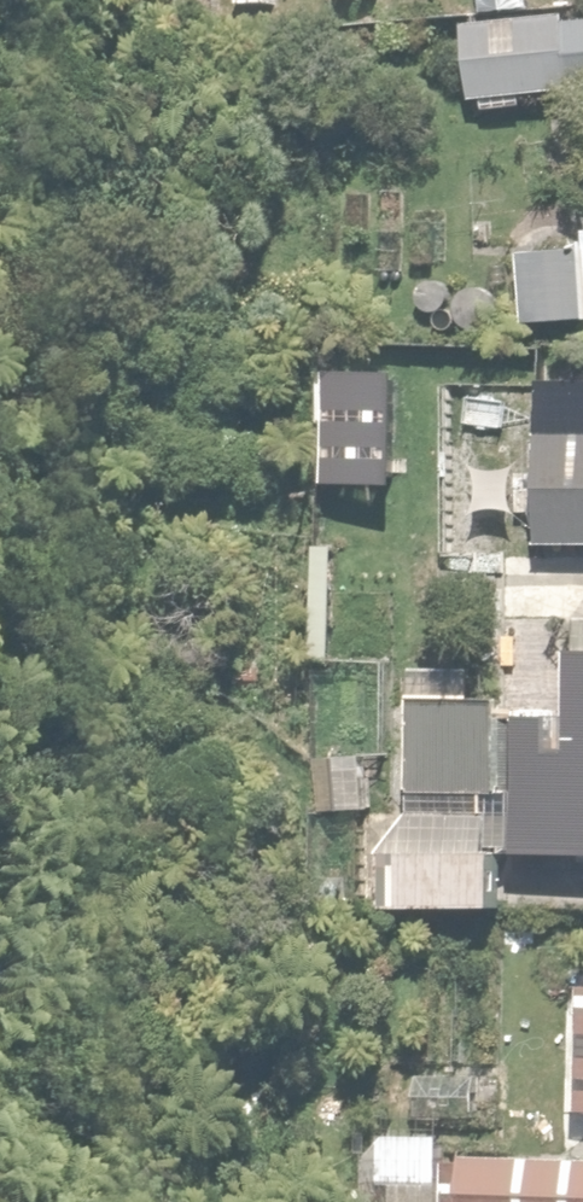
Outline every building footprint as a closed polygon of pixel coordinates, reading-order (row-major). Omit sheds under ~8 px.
[(458,14),(462,113),(567,108),(565,76),(582,75),(582,8),(458,14)] [(509,236),(510,318),(582,317),(582,235),(509,236)] [(375,472),(375,366),(304,366),(304,443),(285,443),(285,487),(314,487),(314,472),(375,472)] [(528,423),(530,542),(582,541),(582,422),(528,423)] [(385,495),(311,495),(310,577),(384,578),(385,495)] [(397,785),(473,785),(473,804),(399,803),(399,814),(377,814),(376,907),(499,908),(500,842),(582,842),(582,609),(559,608),(558,700),(492,700),(492,685),(398,688),(397,785)] [(323,748),(324,810),(367,810),(367,748),(323,748)] [(568,986),(567,1115),(582,1115),(582,986),(568,986)] [(442,1131),(360,1133),(362,1201),(444,1201),(442,1131)] [(461,1142),(459,1201),(582,1201),(582,1146),(461,1142)]
